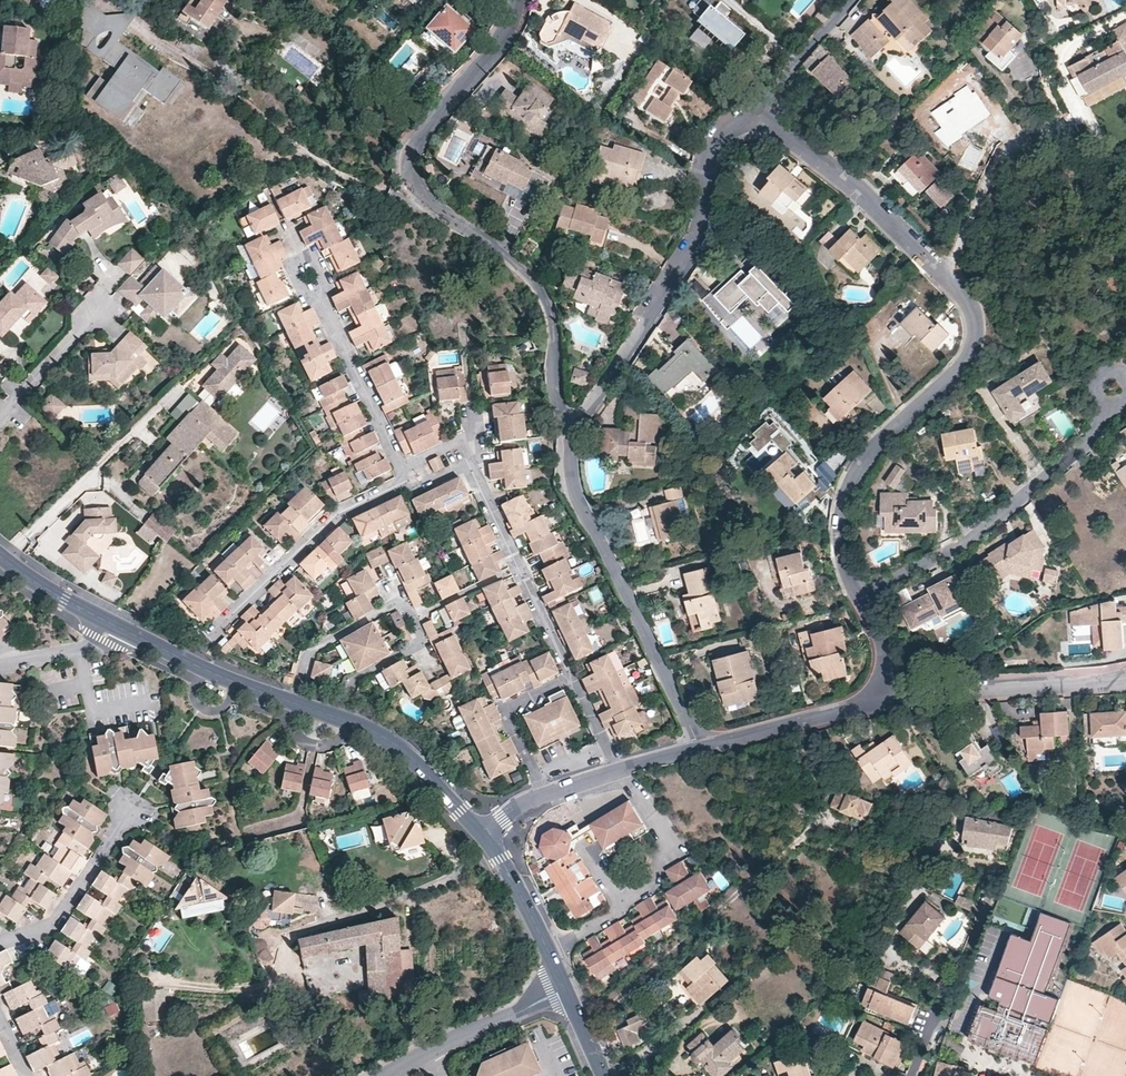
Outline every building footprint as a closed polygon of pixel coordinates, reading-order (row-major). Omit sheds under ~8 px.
[(219,0),(190,0),(177,19),(185,25),(189,19),(206,29),(211,23),(224,3),(219,0)] [(723,1),(722,0),(715,8),(711,4),(697,20),(702,24),(690,37),(704,49),(716,36),(723,43),(732,50),(745,34),(726,18),(733,10),(723,1)] [(934,31),(926,22),(929,19),(923,12),(919,11),(916,7),(916,3),(914,0),(895,0),(895,1),(886,9),(889,13),(884,17),(880,13),(874,12),(874,19),(873,21),(870,19),(863,25),(866,29),(855,38),(872,57),(884,47),(876,38),(882,34),(885,37),(891,32),(898,40),(905,33),(913,43),(919,38),(922,41),(934,31)] [(1060,7),(1062,9),(1065,11),(1070,5),(1070,0),(1060,0),(1060,7)] [(1082,7),(1089,13),(1094,7),(1094,0),(1075,0),(1082,7)] [(576,4),(571,12),(567,11),(559,12),(553,14),(551,16),(555,20),(554,22),(552,25),(546,21),(539,33),(541,40),(546,43),(547,44),(554,42),(561,31),(581,43),(583,41),(596,49),(598,46),(601,48),(611,30),(608,29),(610,24),(585,9),(576,4)] [(444,7),(424,30),(453,54),(463,42),(472,30),(444,7)] [(816,29),(831,14),(823,7),(810,23),(816,29)] [(999,42),(990,53),(987,56),(996,64),(1004,70),(1008,64),(1010,64),(1017,55),(1011,50),(1024,34),(1015,27),(1001,14),(989,27),(987,25),(975,39),(983,47),(992,36),(999,42)] [(926,22),(934,31),(936,28),(929,19),(926,22)] [(31,27),(4,25),(2,51),(0,51),(0,83),(9,85),(9,91),(22,92),(23,86),(38,87),(41,56),(37,55),(38,39),(30,38),(31,27)] [(852,34),(855,38),(866,29),(863,25),(859,28),(852,34)] [(1122,39),(1125,37),(1125,25),(1117,30),(1122,39)] [(547,44),(546,43),(545,45),(548,47),(551,47),(554,47),(562,44),(566,43),(569,44),(573,46),(586,53),(590,53),(593,53),(596,49),(583,41),(581,43),(561,31),(554,42),(547,44)] [(175,41),(167,36),(159,49),(167,54),(175,41)] [(983,47),(990,53),(999,42),(992,36),(983,47)] [(1125,74),(1125,46),(1122,39),(1072,65),(1078,76),(1073,79),(1083,96),(1095,90),(1125,74)] [(846,71),(823,43),(805,63),(840,97),(854,82),(847,71),(846,71)] [(89,96),(116,115),(134,88),(164,108),(181,83),(163,71),(159,77),(114,47),(106,59),(121,70),(111,85),(101,78),(89,96)] [(275,67),(281,59),(275,53),(268,62),(275,67)] [(309,80),(281,59),(275,67),(271,72),(298,94),(309,80)] [(678,96),(681,98),(691,85),(659,63),(630,105),(662,127),(672,113),(668,110),(678,96)] [(979,100),(982,97),(963,77),(952,88),(963,99),(971,92),(979,100)] [(495,105),(504,112),(509,116),(513,111),(533,129),(539,122),(544,125),(552,115),(548,111),(553,105),(531,87),(526,93),(527,99),(523,104),(518,101),(515,98),(505,91),(500,98),(495,105)] [(986,102),(982,97),(979,100),(971,92),(963,99),(952,88),(938,101),(943,107),(950,102),(963,116),(971,124),(990,106),(986,102)] [(527,99),(526,93),(518,101),(523,104),(527,99)] [(677,105),(681,98),(678,96),(668,110),(672,113),(677,105)] [(957,121),(963,116),(950,102),(943,107),(957,121)] [(557,119),(552,115),(544,125),(537,133),(533,129),(513,111),(509,116),(539,141),(557,119)] [(888,136),(880,145),(890,154),(898,145),(888,136)] [(481,172),(502,186),(504,183),(519,193),(521,189),(527,192),(537,199),(546,183),(522,168),(523,167),(495,149),(487,144),(476,162),(484,167),(481,172)] [(633,173),(640,174),(644,156),(612,148),(610,154),(598,150),(594,167),(595,168),(592,180),(631,190),(634,180),(631,179),(633,173)] [(942,174),(921,149),(894,174),(898,179),(902,183),(908,177),(922,191),(942,174)] [(48,198),(58,194),(70,188),(62,171),(76,165),(69,150),(43,162),(38,152),(30,156),(17,162),(22,170),(22,171),(22,172),(22,173),(22,174),(18,181),(33,189),(39,192),(45,189),(48,198)] [(22,170),(17,162),(14,163),(12,165),(7,176),(18,181),(22,174),(22,173),(22,172),(22,171),(22,170)] [(800,201),(808,190),(790,174),(792,172),(783,163),(771,177),(773,179),(764,190),(777,201),(779,199),(790,208),(797,199),(800,201)] [(107,179),(116,193),(128,185),(118,171),(107,179)] [(499,191),(502,186),(481,172),(477,178),(499,191)] [(790,174),(808,190),(810,188),(795,175),(792,172),(790,174)] [(639,178),(640,174),(633,173),(631,179),(634,180),(638,181),(639,178)] [(631,190),(592,180),(591,186),(629,196),(631,190)] [(282,193),(275,196),(286,220),(293,216),(317,204),(308,187),(285,199),(282,193)] [(67,218),(48,241),(66,255),(80,234),(88,229),(95,239),(107,229),(115,225),(124,222),(130,221),(113,195),(107,199),(101,190),(83,203),(85,207),(84,211),(71,220),(67,218)] [(788,211),(790,208),(779,199),(777,201),(788,211)] [(280,223),(268,200),(261,203),(263,209),(240,221),(244,230),(251,227),(255,235),(274,225),(280,223)] [(597,246),(603,229),(606,221),(595,217),(597,213),(574,206),(573,210),(560,206),(554,226),(566,230),(587,237),(585,242),(597,246)] [(333,224),(325,207),(308,215),(313,225),(309,227),(300,232),(303,238),(333,224)] [(313,225),(308,215),(304,217),(307,223),(309,227),(313,225)] [(341,241),(333,224),(303,238),(306,245),(317,241),(319,240),(324,249),(341,241)] [(566,230),(554,226),(552,231),(564,235),(566,230)] [(858,259),(867,267),(884,249),(875,241),(871,245),(864,238),(853,228),(832,250),(843,260),(848,255),(855,262),(858,259)] [(607,231),(603,229),(597,246),(585,242),(584,245),(600,251),(605,237),(607,231)] [(828,231),(820,240),(828,247),(836,238),(828,231)] [(868,234),(864,238),(871,245),(875,241),(872,237),(868,234)] [(245,245),(254,263),(283,248),(280,240),(271,244),(267,246),(263,237),(245,245)] [(358,262),(346,239),(341,241),(324,249),(321,251),(325,258),(329,256),(333,255),(341,271),(358,262)] [(254,263),(245,245),(238,245),(247,265),(254,263)] [(145,258),(133,247),(119,263),(131,274),(131,273),(145,258)] [(254,263),(262,280),(280,271),(275,261),(279,259),(287,256),(283,248),(254,263)] [(333,255),(329,256),(334,266),(337,273),(341,271),(333,255)] [(860,275),(867,267),(858,259),(855,262),(848,255),(843,260),(860,275)] [(275,261),(280,271),(284,269),(281,263),(279,259),(275,261)] [(139,280),(131,273),(131,274),(116,289),(133,304),(142,295),(148,301),(138,311),(147,320),(157,309),(162,313),(168,307),(173,302),(179,307),(191,295),(184,289),(155,262),(139,280)] [(775,293),(781,287),(758,263),(752,269),(754,273),(750,277),(747,273),(743,268),(723,288),(716,295),(730,309),(746,293),(750,290),(760,301),(763,298),(771,306),(780,298),(775,293)] [(59,277),(47,266),(39,275),(51,286),(59,277)] [(282,279),(287,276),(284,269),(280,271),(262,280),(257,282),(268,305),(286,296),(279,281),(282,279)] [(610,292),(613,284),(581,272),(580,274),(566,269),(559,286),(572,291),(580,294),(582,300),(590,303),(590,301),(591,298),(596,296),(598,304),(592,319),(593,321),(605,326),(608,318),(609,318),(610,318),(611,317),(612,317),(616,307),(617,303),(608,299),(610,292)] [(335,304),(364,290),(356,274),(340,282),(345,292),(342,293),(332,298),(335,304)] [(279,281),(286,296),(290,294),(286,286),(282,279),(279,281)] [(20,316),(26,309),(33,309),(43,297),(25,281),(14,295),(9,291),(0,301),(0,334),(1,335),(8,328),(20,316)] [(627,290),(613,284),(610,292),(620,296),(624,298),(627,290)] [(188,285),(184,289),(191,295),(194,291),(188,285)] [(786,291),(781,287),(775,293),(780,298),(786,291)] [(356,316),(373,308),(364,290),(335,304),(339,312),(348,308),(352,306),(356,316)] [(766,312),(771,306),(763,298),(760,301),(750,290),(746,293),(751,297),(766,312)] [(580,294),(572,291),(569,299),(577,302),(588,306),(590,303),(582,300),(580,294)] [(620,296),(610,292),(608,299),(617,303),(620,296)] [(26,309),(20,316),(27,322),(47,301),(43,297),(33,309),(26,309)] [(302,306),(299,301),(296,303),(300,313),(304,311),(302,306)] [(173,302),(168,307),(174,313),(179,307),(173,302)] [(300,313),(296,303),(277,312),(285,330),(316,314),(313,307),(304,311),(300,313)] [(951,333),(941,322),(939,324),(933,319),(920,305),(902,324),(915,336),(918,334),(935,350),(951,333)] [(352,339),(382,325),(373,308),(356,316),(361,325),(357,327),(348,331),(352,339)] [(320,322),(316,314),(285,330),(293,347),(312,337),(308,328),(311,326),(320,322)] [(901,324),(889,334),(901,348),(913,338),(901,324)] [(390,342),(382,325),(352,339),(356,347),(365,342),(368,341),(373,350),(390,342)] [(312,337),(316,336),(313,330),(311,326),(308,328),(312,337)] [(146,346),(130,331),(108,355),(87,355),(86,376),(108,376),(113,381),(119,386),(136,368),(138,371),(145,363),(137,356),(146,346)] [(312,337),(293,347),(302,364),(332,349),(329,340),(320,345),(316,346),(312,337)] [(695,372),(705,383),(719,370),(691,340),(678,351),(680,353),(676,356),(673,359),(661,370),(659,368),(651,375),(667,393),(674,387),(676,389),(690,375),(688,373),(693,369),(695,372)] [(258,361),(240,345),(227,359),(221,354),(210,366),(216,371),(201,388),(204,390),(216,401),(219,404),(258,361)] [(328,359),(336,355),(332,349),(302,364),(310,381),(329,372),(324,361),(328,359)] [(385,354),(365,364),(362,365),(366,372),(369,371),(373,379),(377,387),(394,379),(386,362),(389,361),(385,354)] [(324,361),(329,372),(332,370),(330,364),(328,359),(324,361)] [(1039,361),(994,389),(1003,403),(1011,416),(1023,409),(1013,393),(1023,387),(1027,393),(1050,378),(1039,361)] [(498,373),(508,371),(507,363),(497,364),(497,367),(498,373)] [(859,396),(862,399),(873,389),(854,369),(826,396),(833,405),(835,403),(846,414),(856,405),(859,402),(856,399),(859,396)] [(456,378),(457,375),(456,370),(437,372),(438,380),(456,378)] [(508,371),(510,390),(518,388),(516,370),(508,371)] [(481,372),(484,400),(487,400),(492,399),(491,396),(511,393),(510,390),(508,371),(498,373),(489,374),(488,371),(481,372)] [(707,385),(705,383),(695,372),(690,375),(676,389),(674,387),(667,393),(674,401),(685,391),(698,393),(707,385)] [(350,385),(345,373),(322,385),(327,396),(322,399),(326,406),(349,395),(347,390),(345,388),(350,385)] [(586,376),(573,373),(570,384),(583,387),(586,376)] [(468,402),(464,374),(457,375),(456,378),(438,380),(440,402),(460,400),(460,402),(464,402),(468,402)] [(402,394),(394,379),(377,387),(382,399),(385,404),(382,405),(385,413),(404,404),(409,401),(405,393),(402,394)] [(68,405),(52,390),(39,404),(55,419),(68,405)] [(216,401),(204,390),(199,396),(211,406),(216,401)] [(349,395),(326,406),(330,414),(335,412),(341,423),(363,412),(358,401),(352,403),(351,401),(349,395)] [(646,459),(646,463),(657,464),(658,444),(649,443),(649,440),(655,441),(658,412),(643,411),(644,401),(627,399),(626,410),(626,416),(636,417),(635,430),(623,429),(621,428),(607,427),(604,457),(611,458),(611,451),(621,452),(631,453),(637,459),(646,459)] [(202,402),(189,415),(210,435),(207,438),(223,452),(238,436),(239,434),(202,402)] [(518,403),(492,406),(493,412),(493,418),(498,418),(519,415),(518,403)] [(840,419),(846,414),(835,403),(833,405),(830,408),(840,419)] [(369,424),(363,412),(341,423),(346,434),(342,437),(345,444),(353,441),(367,434),(365,429),(364,426),(369,424)] [(417,430),(427,451),(434,447),(440,445),(437,439),(445,436),(443,433),(435,415),(434,413),(426,417),(429,424),(417,430)] [(438,414),(435,415),(443,433),(446,431),(438,414)] [(181,425),(202,443),(207,438),(210,435),(189,415),(181,425)] [(524,415),(519,415),(498,418),(500,430),(525,427),(524,415)] [(771,437),(781,449),(788,443),(773,424),(769,427),(764,421),(751,431),(757,437),(750,443),(757,450),(771,437)] [(154,497),(202,443),(181,425),(167,439),(173,445),(144,476),(144,477),(138,483),(138,486),(150,497),(154,497)] [(501,436),(495,437),(492,437),(492,441),(492,443),(489,443),(489,447),(501,446),(502,442),(526,440),(525,427),(500,430),(501,436)] [(413,451),(415,456),(421,453),(427,451),(417,430),(406,436),(402,429),(395,432),(405,454),(410,452),(413,451)] [(354,454),(358,462),(380,451),(378,447),(376,442),(380,440),(375,430),(367,434),(353,441),(358,451),(354,454)] [(974,431),(942,439),(948,461),(957,459),(960,471),(974,467),(985,465),(983,455),(981,446),(975,447),(974,442),(976,442),(974,431)] [(500,462),(489,464),(490,468),(490,472),(525,468),(523,448),(503,451),(504,462),(500,462)] [(819,484),(789,450),(768,468),(798,502),(803,498),(819,484)] [(372,478),(393,467),(388,457),(384,459),(382,456),(380,451),(358,462),(361,470),(367,468),(372,478)] [(631,462),(646,463),(646,459),(637,459),(631,453),(631,462)] [(435,472),(444,468),(439,457),(429,461),(435,472)] [(814,469),(827,484),(838,475),(825,459),(814,469)] [(325,475),(330,468),(320,461),(315,468),(325,475)] [(525,468),(490,472),(491,477),(491,480),(502,479),(506,479),(507,490),(528,487),(525,468)] [(895,468),(883,485),(892,491),(898,482),(897,481),(902,473),(895,468)] [(1125,486),(1125,469),(1118,474),(1125,486)] [(321,481),(328,498),(341,491),(351,486),(343,470),(321,481)] [(444,485),(443,482),(435,487),(447,512),(455,509),(454,506),(453,503),(469,495),(460,477),(452,481),(444,485)] [(687,532),(678,498),(684,497),(681,484),(666,489),(669,500),(661,502),(651,505),(661,540),(687,532)] [(321,510),(324,513),(331,506),(326,501),(324,503),(306,487),(297,496),(314,513),(319,508),(321,510)] [(447,512),(435,487),(427,490),(429,493),(423,495),(413,500),(421,518),(438,510),(440,516),(447,512)] [(788,508),(794,503),(781,488),(775,494),(788,508)] [(904,493),(876,495),(877,516),(881,516),(882,532),(896,532),(896,527),(915,526),(915,531),(935,530),(934,519),(934,509),(929,510),(929,501),(914,502),(913,497),(910,497),(905,497),(904,493)] [(288,504),(291,506),(305,521),(314,513),(297,496),(288,504)] [(376,506),(388,533),(394,530),(391,525),(390,522),(405,514),(397,496),(387,501),(376,506)] [(510,520),(506,522),(510,530),(537,518),(534,509),(528,511),(521,498),(504,507),(507,513),(510,520)] [(291,506),(282,516),(298,533),(303,529),(308,524),(305,521),(291,506)] [(381,536),(388,533),(376,506),(364,512),(352,518),(360,536),(377,528),(378,531),(381,536)] [(112,516),(112,508),(84,510),(85,521),(69,536),(64,543),(69,547),(61,556),(85,576),(100,558),(86,545),(93,537),(118,535),(117,519),(117,516),(112,516)] [(158,536),(167,543),(177,530),(155,512),(144,525),(145,525),(158,536)] [(282,516),(279,513),(265,526),(277,540),(286,531),(289,534),(295,541),(300,536),(298,533),(282,516)] [(305,521),(308,524),(312,520),(316,516),(314,513),(305,521)] [(407,517),(405,514),(390,522),(391,525),(407,517)] [(537,518),(510,530),(512,534),(514,538),(523,533),(527,531),(532,542),(550,533),(542,516),(537,518)] [(463,546),(492,532),(490,528),(489,525),(481,528),(478,530),(473,520),(455,528),(454,529),(463,546)] [(158,536),(145,525),(137,534),(151,545),(158,536)] [(1046,547),(1033,527),(1014,540),(1010,543),(1008,540),(989,553),(990,555),(978,563),(990,580),(998,575),(1000,575),(1002,579),(1011,574),(1030,578),(1030,577),(1032,578),(1034,569),(1043,571),(1046,557),(1044,556),(1046,547)] [(320,545),(338,564),(344,559),(340,554),(352,543),(338,528),(329,536),(320,545)] [(377,528),(360,536),(362,539),(378,531),(377,528)] [(277,540),(279,542),(280,542),(284,539),(289,534),(286,531),(277,540)] [(527,531),(523,533),(528,544),(529,543),(532,542),(527,531)] [(489,544),(496,540),(494,537),(492,532),(463,546),(471,564),(490,555),(485,546),(489,544)] [(540,552),(544,559),(567,548),(564,541),(558,543),(553,532),(550,533),(532,542),(529,543),(532,550),(534,554),(540,552)] [(264,548),(251,535),(239,547),(254,562),(256,565),(264,572),(270,566),(262,558),(262,557),(258,553),(264,548)] [(414,560),(406,542),(395,547),(387,552),(393,564),(395,569),(398,567),(414,560)] [(490,555),(493,553),(489,544),(485,546),(490,555)] [(301,563),(302,564),(314,578),(325,568),(329,572),(338,564),(320,545),(307,556),(301,563)] [(374,550),(381,565),(389,561),(385,553),(382,546),(374,550)] [(254,562),(239,547),(226,558),(251,584),(257,578),(250,571),(247,568),(251,565),(254,562)] [(264,555),(267,551),(264,548),(258,553),(262,557),(264,555)] [(567,548),(544,559),(547,566),(542,569),(545,575),(548,581),(550,580),(569,571),(571,570),(565,558),(571,555),(567,548)] [(374,569),(381,565),(374,550),(367,554),(374,569)] [(498,562),(505,559),(503,554),(501,550),(493,553),(490,555),(471,564),(480,582),(498,573),(494,564),(498,562)] [(792,581),(795,593),(816,587),(810,566),(807,567),(806,564),(802,550),(778,557),(784,583),(792,581)] [(251,584),(226,558),(214,570),(229,585),(237,578),(239,581),(246,588),(251,584)] [(416,589),(431,581),(427,573),(424,574),(417,559),(398,567),(400,571),(404,578),(406,584),(404,585),(408,592),(416,589)] [(581,577),(594,573),(591,563),(578,567),(581,577)] [(712,622),(714,621),(722,619),(716,592),(723,590),(718,572),(712,574),(710,565),(687,571),(690,581),(693,592),(694,598),(689,600),(692,613),(701,611),(703,619),(711,617),(712,622)] [(350,579),(358,596),(375,587),(374,584),(371,578),(367,569),(350,579)] [(1061,572),(1047,569),(1044,582),(1058,585),(1061,572)] [(553,595),(544,600),(546,604),(548,608),(579,593),(569,571),(550,580),(557,594),(553,595)] [(118,579),(107,573),(101,584),(112,591),(118,579)] [(288,577),(283,581),(287,585),(291,583),(288,581),(291,579),(294,575),(292,573),(288,577)] [(213,575),(199,587),(222,611),(229,605),(222,598),(219,595),(226,588),(213,575)] [(297,607),(299,608),(313,594),(294,575),(291,579),(288,581),(291,583),(287,585),(283,581),(281,578),(275,584),(297,607)] [(451,575),(435,582),(443,599),(459,591),(451,575)] [(916,599),(901,606),(910,623),(925,616),(927,620),(942,612),(944,614),(960,606),(962,609),(971,605),(957,577),(940,585),(930,590),(932,594),(918,602),(916,599)] [(235,585),(239,581),(237,578),(229,585),(232,588),(235,585)] [(506,590),(509,588),(505,578),(501,580),(506,590)] [(513,597),(522,593),(519,588),(517,584),(509,588),(506,590),(501,580),(482,589),(491,607),(509,598),(513,597)] [(548,581),(547,581),(553,595),(557,594),(550,580),(548,581)] [(786,596),(795,593),(792,581),(784,583),(782,584),(786,596)] [(270,606),(283,620),(297,607),(275,584),(270,589),(276,596),(279,599),(270,606)] [(199,587),(197,586),(183,599),(201,618),(210,610),(213,612),(217,616),(222,611),(199,587)] [(347,602),(357,620),(374,611),(368,600),(372,598),(376,596),(379,594),(375,587),(358,596),(347,602)] [(229,591),(226,588),(219,595),(222,598),(225,594),(229,591)] [(415,607),(423,604),(416,589),(408,592),(411,600),(415,607)] [(909,600),(904,590),(894,595),(899,605),(909,600)] [(268,604),(270,606),(279,599),(276,596),(273,599),(268,604)] [(514,608),(518,606),(513,597),(509,598),(514,608)] [(378,608),(372,598),(368,600),(374,611),(378,608)] [(499,625),(530,610),(528,606),(526,603),(518,606),(514,608),(509,598),(491,607),(499,625)] [(1116,598),(1093,602),(1082,606),(1082,623),(1094,623),(1105,622),(1107,644),(1107,647),(1116,647),(1125,646),(1125,645),(1125,622),(1124,616),(1125,616),(1125,607),(1117,607),(1116,598)] [(470,615),(463,599),(447,607),(455,623),(470,615)] [(574,600),(571,602),(578,618),(582,617),(574,600)] [(560,627),(557,629),(561,637),(588,624),(584,616),(582,617),(578,618),(571,602),(552,611),(556,619),(560,627)] [(269,633),(283,620),(270,606),(263,614),(260,611),(254,604),(247,610),(269,633)] [(263,614),(270,606),(268,604),(264,608),(260,611),(263,614)] [(960,606),(944,614),(945,618),(962,609),(960,606)] [(210,610),(201,618),(204,621),(209,616),(213,612),(210,610)] [(271,635),(269,633),(247,610),(241,616),(244,619),(246,622),(238,629),(249,641),(256,649),(271,635)] [(526,621),(534,618),(532,614),(530,610),(499,625),(508,642),(511,641),(527,633),(522,623),(526,621)] [(715,627),(714,621),(712,622),(711,617),(703,619),(701,611),(692,613),(697,631),(715,627)] [(391,615),(398,629),(405,625),(399,612),(391,615)] [(246,622),(244,619),(240,623),(236,627),(238,629),(246,622)] [(430,620),(422,624),(426,632),(429,639),(437,635),(430,620)] [(365,627),(356,632),(365,647),(382,638),(373,622),(365,627)] [(1107,644),(1105,622),(1094,623),(1096,645),(1107,644)] [(588,624),(561,637),(565,644),(568,643),(571,649),(575,659),(594,651),(586,634),(589,633),(592,631),(588,624)] [(849,672),(843,650),(839,639),(843,638),(845,637),(840,624),(812,632),(816,644),(809,646),(816,671),(820,670),(833,667),(836,676),(841,674),(849,672)] [(1091,643),(1090,624),(1072,625),(1073,643),(1091,643)] [(398,629),(404,643),(412,639),(405,625),(398,629)] [(457,635),(453,627),(437,635),(429,639),(433,646),(435,645),(439,653),(443,661),(461,652),(454,637),(457,635)] [(232,634),(234,636),(243,646),(249,641),(238,629),(232,634)] [(821,673),(820,670),(816,671),(809,646),(816,644),(812,632),(811,629),(800,632),(812,676),(821,673)] [(365,647),(356,632),(348,636),(341,640),(350,656),(365,647)] [(586,634),(594,651),(597,649),(589,633),(586,634)] [(382,638),(365,647),(373,663),(383,657),(390,653),(382,638)] [(373,663),(365,647),(350,656),(358,671),(366,667),(373,663)] [(726,696),(722,697),(725,709),(751,703),(750,699),(762,696),(750,650),(727,656),(716,659),(723,686),(726,696)] [(623,668),(614,651),(608,653),(617,671),(623,668)] [(470,670),(461,652),(443,661),(447,669),(451,679),(470,670)] [(521,662),(530,680),(533,689),(541,685),(539,682),(548,677),(557,673),(548,652),(529,661),(528,659),(521,662)] [(594,673),(581,679),(583,683),(585,687),(617,671),(608,653),(590,662),(594,673)] [(501,670),(515,698),(520,695),(526,692),(523,683),(530,680),(521,662),(518,656),(510,660),(513,665),(501,670)] [(914,658),(905,662),(908,668),(910,673),(919,669),(914,658)] [(402,660),(398,662),(403,670),(407,668),(402,660)] [(333,665),(316,661),(315,664),(314,669),(330,674),(333,665)] [(403,682),(421,672),(415,663),(407,668),(403,670),(398,662),(392,665),(382,671),(391,689),(392,688),(403,682)] [(842,678),(841,674),(836,676),(833,667),(820,670),(821,673),(826,672),(829,682),(842,678)] [(625,689),(632,685),(623,668),(617,671),(625,689)] [(330,674),(314,669),(312,673),(311,677),(328,682),(330,674)] [(488,694),(491,699),(498,696),(502,703),(508,701),(515,698),(501,670),(490,676),(487,671),(479,675),(488,694)] [(607,698),(625,689),(617,671),(585,687),(587,690),(589,694),(598,689),(602,688),(607,698)] [(425,681),(421,672),(403,682),(411,698),(429,688),(425,681)] [(446,693),(454,690),(446,674),(438,679),(446,693)] [(439,697),(446,693),(438,679),(430,683),(439,699),(439,697)] [(8,685),(0,685),(0,747),(13,749),(14,742),(18,737),(14,734),(17,729),(14,727),(19,722),(17,719),(14,715),(15,708),(12,708),(9,708),(9,702),(13,702),(18,698),(18,696),(14,692),(10,692),(10,686),(8,685)] [(641,703),(632,685),(625,689),(633,707),(635,706),(641,703)] [(602,688),(598,689),(603,699),(607,698),(602,688)] [(600,718),(602,722),(633,707),(625,689),(607,698),(611,708),(608,709),(598,714),(600,718)] [(477,710),(482,708),(477,699),(473,701),(477,710)] [(575,713),(568,700),(547,710),(525,720),(539,748),(561,737),(582,728),(575,713)] [(464,727),(497,711),(495,707),(493,703),(482,708),(477,710),(473,701),(461,706),(456,709),(460,718),(451,722),(455,731),(464,727)] [(613,725),(618,736),(643,724),(635,706),(633,707),(602,722),(604,725),(605,729),(609,728),(613,725)] [(473,744),(494,733),(490,724),(500,719),(499,715),(497,711),(464,727),(473,744)] [(1048,748),(1053,748),(1055,748),(1054,735),(1070,734),(1068,711),(1044,712),(1045,720),(1045,724),(1036,725),(1022,726),(1023,737),(1028,737),(1029,750),(1037,749),(1037,753),(1048,752),(1048,748)] [(1088,720),(1089,736),(1093,737),(1093,743),(1095,743),(1106,743),(1106,747),(1121,746),(1121,742),(1125,742),(1125,711),(1094,712),(1094,720),(1088,720)] [(915,729),(919,734),(934,725),(930,720),(915,729)] [(609,728),(614,738),(618,736),(613,725),(609,728)] [(131,745),(130,741),(127,727),(89,735),(98,777),(136,769),(135,765),(139,764),(144,768),(142,771),(149,776),(150,773),(153,770),(150,768),(155,760),(155,759),(157,758),(154,740),(148,741),(147,736),(144,733),(140,731),(139,732),(136,740),(136,744),(131,745)] [(985,765),(988,769),(991,775),(1005,766),(993,749),(989,744),(983,748),(972,732),(957,742),(962,749),(957,753),(972,774),(985,765)] [(481,761),(513,746),(511,742),(510,738),(499,743),(494,733),(473,744),(481,761)] [(891,766),(909,755),(896,735),(879,745),(874,749),(871,744),(866,747),(863,743),(852,750),(872,780),(883,773),(885,776),(894,771),(891,766)] [(263,774),(279,755),(273,749),(272,748),(273,745),(267,740),(248,761),(263,774)] [(873,742),(871,744),(874,749),(879,745),(876,740),(873,742)] [(488,780),(519,765),(514,754),(516,753),(515,750),(513,746),(481,761),(479,762),(488,780)] [(1053,759),(1053,748),(1048,748),(1048,752),(1037,753),(1037,749),(1029,750),(1030,760),(1053,759)] [(8,784),(11,783),(11,782),(7,779),(12,777),(12,775),(8,768),(12,768),(10,764),(11,756),(0,755),(0,794),(1,794),(5,794),(5,786),(8,784)] [(914,762),(909,755),(891,766),(894,771),(896,774),(914,762)] [(370,788),(361,759),(353,762),(354,765),(352,766),(344,769),(352,793),(370,788)] [(200,817),(203,816),(212,814),(210,805),(213,805),(215,802),(214,800),(211,797),(208,798),(207,789),(198,790),(196,791),(194,784),(192,784),(192,779),(196,778),(195,777),(199,772),(198,770),(193,767),(190,767),(189,762),(169,766),(169,769),(166,774),(163,772),(158,779),(157,781),(164,786),(166,783),(173,787),(173,789),(175,801),(174,802),(173,805),(174,807),(173,809),(171,811),(176,814),(175,817),(178,819),(179,828),(202,824),(200,817)] [(301,792),(307,764),(299,762),(298,765),(296,764),(287,763),(281,788),(301,792)] [(974,778),(988,769),(985,765),(972,774),(974,778)] [(329,798),(335,774),(324,771),(322,771),(323,768),(316,766),(310,794),(329,798)] [(877,802),(874,800),(833,785),(831,792),(827,800),(836,804),(836,806),(872,820),(876,804),(877,802)] [(634,806),(631,800),(611,811),(591,823),(595,828),(634,806)] [(89,840),(92,839),(91,835),(97,834),(98,833),(98,832),(97,826),(101,825),(101,823),(107,815),(88,802),(85,807),(83,806),(75,801),(74,801),(70,808),(68,807),(65,809),(63,811),(63,815),(64,816),(59,824),(67,829),(70,831),(67,836),(78,843),(84,847),(89,840)] [(649,830),(634,806),(595,828),(611,853),(649,830)] [(429,832),(427,824),(426,822),(423,820),(421,820),(421,817),(423,815),(423,812),(421,810),(420,810),(418,810),(415,815),(412,815),(406,813),(391,817),(392,820),(390,823),(393,832),(396,832),(398,839),(404,840),(408,844),(430,838),(429,832)] [(797,825),(800,816),(791,813),(789,821),(797,825)] [(109,817),(107,815),(101,823),(106,822),(109,817)] [(1008,849),(1014,826),(1009,825),(1010,822),(1002,821),(1002,823),(968,817),(962,844),(995,848),(1008,849)] [(544,850),(547,856),(559,858),(570,852),(573,840),(581,835),(595,828),(591,823),(582,828),(579,822),(571,826),(566,829),(555,826),(544,832),(540,844),(544,850)] [(370,826),(372,842),(380,841),(378,825),(370,826)] [(329,832),(321,834),(326,849),(334,847),(329,832)] [(71,853),(78,843),(67,836),(64,834),(57,845),(62,848),(60,852),(52,862),(71,875),(76,878),(82,870),(87,864),(71,853)] [(84,847),(87,850),(93,842),(92,839),(89,840),(84,847)] [(149,883),(152,882),(156,880),(155,876),(159,875),(160,873),(159,869),(166,865),(164,861),(168,855),(148,842),(144,847),(142,846),(136,842),(131,848),(129,848),(126,849),(124,850),(124,855),(125,857),(120,864),(126,868),(129,870),(126,875),(137,883),(145,889),(149,883)] [(556,884),(574,873),(571,867),(567,869),(566,866),(569,864),(579,859),(574,850),(570,852),(559,858),(546,866),(556,884)] [(172,858),(168,855),(164,861),(166,865),(172,858)] [(66,882),(71,875),(52,862),(47,858),(40,868),(38,872),(32,868),(26,876),(26,877),(26,878),(31,880),(40,887),(45,879),(61,889),(66,882)] [(578,862),(582,869),(587,865),(583,859),(578,862)] [(684,859),(676,864),(697,898),(715,886),(704,869),(694,875),(690,878),(688,874),(692,871),(684,859)] [(668,868),(670,872),(676,881),(681,879),(683,882),(678,885),(668,891),(679,909),(697,898),(676,864),(668,868)] [(927,869),(917,864),(910,881),(921,886),(927,869)] [(587,865),(582,869),(586,875),(591,872),(587,865)] [(203,873),(192,866),(176,888),(184,893),(175,908),(197,904),(200,907),(202,905),(203,903),(225,899),(199,880),(203,873)] [(1116,876),(1125,890),(1125,870),(1116,876)] [(130,894),(137,883),(126,875),(123,874),(116,884),(100,873),(96,880),(90,888),(106,899),(116,905),(123,895),(126,891),(130,894)] [(578,879),(574,873),(556,884),(566,901),(595,884),(590,876),(580,882),(577,884),(575,881),(578,879)] [(56,897),(40,887),(31,880),(24,890),(21,894),(16,891),(10,900),(25,910),(31,901),(46,911),(51,905),(56,897)] [(599,891),(595,884),(566,901),(576,917),(594,907),(590,900),(587,902),(586,899),(589,897),(599,891)] [(267,916),(268,918),(277,919),(278,913),(280,913),(285,914),(290,915),(293,894),(274,891),(271,905),(264,904),(263,912),(265,913),(266,915),(267,916)] [(607,899),(603,892),(598,896),(602,902),(607,899)] [(10,900),(2,894),(0,896),(0,916),(1,915),(17,926),(22,919),(27,911),(25,910),(10,900)] [(976,901),(960,895),(956,903),(971,910),(976,901)] [(116,905),(106,899),(101,907),(85,896),(80,903),(75,910),(91,921),(101,928),(107,918),(110,914),(114,917),(121,909),(116,905)] [(654,896),(646,900),(665,931),(678,924),(677,922),(682,919),(669,898),(662,902),(664,904),(660,906),(659,904),(654,896)] [(646,900),(639,905),(644,913),(646,916),(643,918),(641,915),(634,919),(636,923),(648,942),(665,931),(646,900)] [(927,900),(901,932),(911,941),(921,949),(948,917),(927,900)] [(268,921),(268,918),(267,916),(266,915),(265,913),(263,912),(260,911),(256,911),(253,913),(251,916),(251,918),(251,920),(251,922),(252,924),(254,926),(257,928),(260,928),(263,927),(265,925),(267,923),(268,921)] [(277,919),(268,918),(268,921),(278,922),(280,913),(278,913),(277,919)] [(1071,926),(1045,916),(1035,944),(1016,937),(993,1002),(1002,1005),(1049,1022),(1053,1023),(1061,1000),(1046,995),(1071,926)] [(297,940),(302,959),(365,945),(369,990),(358,991),(359,1004),(394,1000),(402,999),(398,952),(396,918),(388,919),(297,940)] [(101,928),(91,921),(85,930),(69,919),(65,926),(60,933),(76,944),(85,951),(92,941),(95,937),(100,940),(106,931),(101,928)] [(622,920),(614,925),(631,952),(648,942),(636,923),(631,926),(632,929),(628,931),(626,928),(622,920)] [(1125,956),(1125,928),(1121,921),(1095,939),(1101,950),(1105,948),(1110,956),(1118,950),(1123,957),(1125,956)] [(614,925),(607,929),(612,937),(614,941),(611,942),(609,939),(603,943),(614,962),(631,952),(614,925)] [(603,943),(598,935),(590,940),(595,948),(597,951),(594,953),(592,950),(586,954),(601,978),(611,972),(609,970),(616,966),(614,962),(603,943)] [(85,951),(76,944),(70,953),(53,942),(48,950),(44,957),(61,968),(69,974),(76,964),(79,960),(84,964),(90,954),(85,951)] [(402,999),(415,997),(410,951),(398,952),(402,999)] [(3,998),(14,992),(9,983),(6,984),(1,974),(2,969),(12,964),(6,952),(0,955),(0,999),(3,998)] [(699,990),(707,1000),(731,978),(718,962),(720,960),(712,952),(705,958),(701,953),(687,966),(697,978),(693,982),(688,985),(695,993),(699,990)] [(862,967),(851,955),(843,962),(854,975),(862,967)] [(881,975),(887,977),(890,969),(878,964),(874,972),(881,975)] [(682,970),(693,982),(697,978),(687,966),(682,970)] [(885,987),(889,978),(887,977),(881,975),(877,984),(870,982),(863,1000),(910,1021),(914,1011),(918,1001),(910,998),(908,1002),(884,991),(885,987)] [(28,1004),(32,1013),(43,1008),(47,1006),(43,996),(38,998),(36,993),(31,984),(14,992),(3,998),(7,1006),(11,1013),(28,1004)] [(908,1002),(910,998),(885,987),(884,991),(908,1002)] [(704,1003),(707,1000),(699,990),(695,993),(704,1003)] [(1000,1010),(982,1004),(970,1040),(1036,1063),(1047,1028),(1000,1010)] [(1002,1005),(1000,1010),(1047,1028),(1049,1022),(1002,1005)] [(860,1010),(851,1007),(847,1017),(854,1024),(860,1010)] [(40,1028),(44,1037),(53,1033),(58,1030),(54,1020),(50,1022),(48,1018),(43,1008),(32,1013),(15,1021),(19,1029),(23,1037),(40,1028)] [(209,1029),(212,1035),(247,1015),(244,1010),(209,1029)] [(641,1039),(638,1032),(653,1026),(646,1010),(630,1017),(632,1024),(620,1030),(624,1039),(627,1046),(641,1039)] [(878,1055),(877,1057),(886,1061),(895,1066),(906,1043),(890,1034),(890,1033),(866,1020),(856,1038),(866,1044),(871,1046),(869,1050),(878,1055)] [(746,1047),(738,1039),(742,1036),(735,1028),(717,1045),(705,1031),(691,1044),(696,1050),(695,1053),(696,1057),(699,1059),(701,1060),(703,1059),(704,1059),(720,1075),(723,1075),(734,1066),(730,1061),(746,1047)] [(45,1067),(60,1060),(55,1049),(52,1043),(57,1041),(53,1033),(44,1037),(38,1040),(42,1048),(25,1057),(29,1066),(33,1073),(45,1067)] [(738,1039),(746,1047),(752,1042),(744,1034),(742,1036),(738,1039)] [(544,1067),(533,1041),(487,1062),(480,1075),(524,1075),(544,1067)] [(750,1051),(746,1047),(730,1061),(734,1066),(750,1051)] [(805,1051),(778,1060),(783,1073),(784,1075),(814,1075),(805,1051)] [(79,1064),(73,1053),(60,1060),(45,1067),(49,1074),(49,1075),(66,1075),(71,1073),(72,1075),(89,1075),(90,1075),(86,1066),(81,1069),(79,1064)] [(940,1058),(937,1075),(965,1075),(967,1065),(953,1061),(940,1058)] [(704,1059),(703,1059),(701,1063),(701,1064),(705,1068),(713,1075),(720,1075),(704,1059)] [(13,1073),(9,1065),(0,1069),(0,1075),(14,1075),(13,1073)] [(546,1070),(544,1067),(524,1075),(533,1075),(546,1070)]
